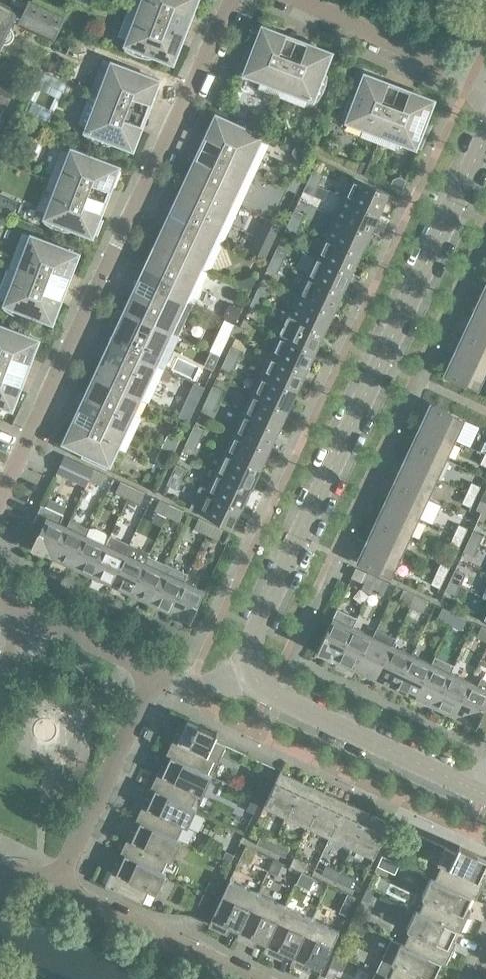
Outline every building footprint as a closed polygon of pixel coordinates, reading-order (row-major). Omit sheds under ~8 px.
[(33,0),(30,0),(19,23),(51,38),(62,14),(33,0)] [(131,7),(166,20),(186,27),(196,0),(134,0),(131,7)] [(0,4),(0,45),(2,41),(6,43),(15,38),(13,28),(9,26),(16,11),(0,4)] [(186,27),(166,20),(131,7),(126,22),(120,36),(121,36),(128,39),(124,48),(126,49),(129,51),(133,54),(137,56),(142,57),(147,58),(151,58),(153,54),(173,62),(186,27)] [(255,46),(249,44),(237,70),(261,79),(258,87),(276,93),(289,59),(297,39),(263,26),(255,46)] [(297,39),(289,59),(276,93),(291,99),(305,104),(306,104),(308,97),(317,100),(319,98),(321,96),(322,94),(323,92),(324,89),(325,87),(326,86),(326,83),(327,79),(328,76),(328,74),(323,72),(331,52),(297,39)] [(104,59),(91,93),(125,106),(146,114),(159,80),(104,59)] [(378,141),(391,107),(399,87),(365,73),(357,94),(353,92),(351,94),(350,96),(348,99),(347,101),(346,103),(345,105),(344,109),(344,111),(343,113),(343,116),(343,118),(352,122),(349,129),(349,130),(363,135),(378,141)] [(5,105),(5,106),(14,87),(0,80),(0,116),(5,105)] [(399,87),(391,107),(378,141),(396,148),(399,140),(421,148),(433,123),(426,120),(433,100),(399,87)] [(146,114),(125,106),(91,93),(85,108),(86,108),(80,122),(80,123),(88,126),(84,135),(87,137),(88,138),(92,140),(97,142),(101,144),(106,145),(111,145),(113,140),(133,148),(146,114)] [(201,147),(221,157),(254,172),(261,158),(261,157),(267,144),(267,143),(260,140),(264,130),(239,118),(236,123),(216,114),(201,147)] [(64,145),(51,180),(85,193),(105,200),(118,166),(64,145)] [(239,205),(254,172),(221,157),(201,147),(186,180),(239,205)] [(313,170),(308,180),(318,185),(323,174),(313,170)] [(286,187),(296,192),(301,180),(291,175),(286,187)] [(353,175),(344,196),(380,213),(389,192),(353,175)] [(393,177),(389,185),(400,191),(407,179),(401,176),(393,177)] [(105,200),(85,193),(51,180),(45,195),(40,209),(47,212),(44,221),(48,224),(52,227),(56,229),(61,230),(65,231),(69,231),(73,232),(75,231),(76,228),(92,235),(105,200)] [(239,205),(186,180),(170,213),(223,238),(239,205)] [(314,195),(318,185),(308,180),(303,190),(314,195)] [(370,232),(380,213),(344,196),(335,216),(370,232)] [(295,209),(290,219),(301,223),(305,213),(295,209)] [(208,271),(223,238),(170,213),(155,246),(200,267),(208,271)] [(361,252),(370,232),(335,216),(326,235),(361,252)] [(296,234),(301,223),(290,219),(285,229),(296,234)] [(24,232),(10,266),(45,279),(65,287),(78,253),(24,232)] [(352,271),(361,252),(326,235),(317,255),(352,271)] [(256,253),(265,257),(272,242),(263,238),(256,253)] [(200,267),(155,246),(140,278),(193,303),(201,286),(193,282),(200,267)] [(276,248),(272,258),(282,263),(287,253),(276,248)] [(343,291),(352,271),(317,255),(308,274),(343,291)] [(277,273),(282,263),(272,258),(267,268),(277,273)] [(45,279),(10,266),(5,281),(0,294),(0,296),(7,299),(4,308),(7,311),(10,312),(12,314),(17,315),(21,317),(26,318),(30,318),(32,313),(52,321),(65,287),(45,279)] [(334,310),(343,291),(308,274),(298,294),(334,310)] [(250,290),(256,278),(251,276),(240,280),(238,285),(250,290)] [(185,320),(193,303),(140,278),(125,310),(171,331),(177,316),(185,320)] [(258,287),(254,297),(264,302),(269,291),(258,287)] [(325,330),(334,310),(298,294),(290,312),(289,313),(325,330)] [(482,295),(479,303),(477,302),(473,312),(474,313),(473,315),(485,321),(485,297),(482,295)] [(259,312),(264,302),(254,297),(249,307),(259,312)] [(236,321),(241,308),(230,303),(224,316),(236,321)] [(316,350),(325,330),(289,313),(290,312),(282,309),(282,310),(273,330),(272,330),(272,331),(279,335),(280,333),(316,350)] [(171,331),(125,310),(110,343),(163,368),(178,335),(171,331)] [(473,315),(472,317),(471,316),(466,326),(468,327),(464,334),(485,344),(485,321),(473,315)] [(235,323),(230,334),(240,339),(245,328),(235,323)] [(4,366),(25,373),(38,339),(0,325),(0,364),(4,366)] [(307,370),(316,350),(280,333),(279,335),(271,353),(307,370)] [(464,334),(460,342),(458,341),(455,351),(456,352),(455,354),(485,368),(485,344),(464,334)] [(147,401),(163,368),(110,343),(94,377),(140,398),(147,401)] [(231,346),(226,356),(237,361),(241,351),(231,346)] [(213,369),(220,355),(211,350),(204,365),(213,369)] [(297,389),(307,370),(271,353),(262,373),(297,389)] [(485,375),(485,368),(455,354),(449,366),(450,367),(451,366),(452,367),(448,376),(473,387),(479,390),(485,375)] [(232,371),(237,361),(226,356),(221,366),(232,371)] [(4,366),(0,364),(0,403),(12,408),(25,373),(4,366)] [(288,409),(297,389),(262,373),(253,392),(288,409)] [(140,398),(94,377),(79,409),(132,433),(140,416),(133,413),(140,398)] [(190,420),(205,387),(194,382),(179,415),(190,420)] [(213,385),(208,395),(218,400),(223,390),(213,385)] [(279,428),(288,409),(253,392),(244,412),(279,428)] [(214,410),(218,400),(208,395),(203,406),(214,410)] [(466,419),(435,404),(432,403),(428,412),(426,411),(423,421),(422,424),(456,439),(466,419)] [(124,450),(132,433),(79,409),(64,442),(84,451),(81,456),(107,468),(117,447),(124,450)] [(270,448),(279,428),(244,412),(234,431),(270,448)] [(194,424),(190,434),(200,439),(205,429),(194,424)] [(447,459),(456,439),(422,424),(421,426),(421,425),(415,435),(417,435),(413,443),(416,444),(447,459)] [(261,468),(270,448),(234,431),(225,451),(261,468)] [(195,449),(200,439),(190,434),(185,445),(195,449)] [(161,447),(173,453),(179,441),(167,435),(161,447)] [(438,478),(447,459),(416,444),(413,443),(410,451),(408,450),(404,460),(405,461),(404,463),(438,478)] [(252,487),(261,468),(225,451),(216,471),(252,487)] [(85,485),(88,478),(92,468),(65,455),(57,472),(85,485)] [(176,463),(171,474),(182,478),(187,468),(176,463)] [(429,498),(438,478),(404,463),(403,465),(402,465),(397,474),(399,475),(395,482),(429,498)] [(106,474),(92,468),(88,478),(101,484),(106,474)] [(243,507),(252,487),(216,471),(208,489),(207,490),(243,507)] [(177,489),(182,478),(171,474),(167,484),(177,489)] [(128,497),(133,487),(121,481),(116,491),(128,497)] [(476,495),(480,485),(472,481),(467,491),(476,495)] [(419,518),(429,498),(395,482),(391,490),(389,489),(386,499),(387,500),(386,502),(419,518)] [(233,527),(243,507),(207,490),(208,489),(200,485),(199,486),(200,487),(191,506),(190,506),(190,507),(233,527)] [(140,503),(145,493),(133,487),(128,497),(140,503)] [(471,505),(476,495),(467,491),(462,501),(471,505)] [(481,498),(476,509),(485,514),(485,501),(481,498)] [(167,515),(172,505),(160,500),(155,510),(167,515)] [(410,537),(419,518),(386,502),(385,504),(384,504),(378,513),(380,514),(377,521),(410,537)] [(53,556),(67,526),(60,522),(64,514),(41,503),(40,505),(41,505),(32,525),(31,525),(30,526),(40,530),(33,545),(32,545),(31,546),(53,556)] [(179,521),(184,511),(172,505),(167,515),(179,521)] [(72,565),(87,535),(90,528),(70,518),(67,526),(53,556),(72,565)] [(206,533),(211,523),(199,518),(194,528),(206,533)] [(401,557),(410,537),(377,521),(373,529),(371,528),(368,539),(369,539),(368,541),(401,557)] [(218,539),(223,529),(211,523),(206,533),(218,539)] [(463,538),(467,528),(459,524),(454,534),(463,538)] [(92,574),(110,534),(109,536),(107,533),(105,531),(97,527),(93,527),(90,528),(87,535),(72,565),(92,574)] [(483,535),(473,530),(468,540),(478,545),(483,535)] [(111,583),(130,543),(110,534),(92,574),(111,583)] [(458,548),(463,538),(454,534),(449,544),(458,548)] [(474,555),(478,545),(468,540),(463,551),(474,555)] [(392,577),(401,557),(368,541),(367,543),(366,543),(360,552),(362,553),(358,562),(392,577)] [(131,592),(145,562),(149,555),(150,552),(130,543),(111,583),(131,592)] [(151,601),(168,564),(149,555),(145,562),(131,592),(151,601)] [(444,577),(449,567),(441,563),(436,573),(444,577)] [(170,610),(184,580),(188,573),(168,564),(151,601),(170,610)] [(356,567),(352,576),(361,580),(365,571),(356,567)] [(465,574),(455,569),(450,579),(460,584),(465,574)] [(369,592),(372,587),(376,577),(369,573),(361,589),(369,592)] [(440,587),(444,577),(436,573),(431,583),(440,587)] [(384,592),(388,582),(376,577),(372,587),(384,592)] [(455,595),(460,584),(450,579),(445,590),(455,595)] [(205,590),(184,580),(170,610),(191,620),(205,590)] [(411,605),(415,595),(403,589),(399,599),(411,605)] [(428,600),(415,595),(411,605),(423,610),(428,600)] [(450,623),(455,613),(442,607),(438,617),(450,623)] [(338,660),(353,626),(358,617),(337,608),(317,651),(338,660)] [(467,619),(455,613),(450,623),(462,629),(467,619)] [(357,669),(373,635),(353,626),(338,660),(357,669)] [(482,626),(477,636),(485,640),(485,628),(482,626)] [(393,645),(392,644),(396,637),(376,628),(373,635),(357,669),(377,678),(393,645)] [(412,654),(393,645),(377,678),(396,688),(412,654)] [(416,697),(432,663),(412,654),(396,688),(416,697)] [(436,706),(451,672),(455,664),(435,655),(432,663),(416,697),(436,706)] [(455,715),(471,681),(451,672),(436,706),(455,715)] [(481,676),(478,684),(471,681),(455,715),(477,725),(477,724),(476,723),(483,708),(485,710),(485,678),(481,676)] [(218,732),(217,732),(216,734),(187,720),(178,740),(174,738),(166,755),(170,757),(171,756),(207,773),(208,773),(214,759),(218,761),(226,744),(215,739),(218,732)] [(212,775),(208,773),(207,773),(171,756),(170,757),(163,773),(159,770),(151,787),(155,789),(156,789),(192,806),(192,805),(199,791),(203,793),(212,775)] [(264,805),(287,816),(303,781),(304,780),(303,780),(302,781),(282,771),(282,770),(281,769),(264,805)] [(260,780),(253,795),(260,798),(267,783),(260,780)] [(325,791),(325,792),(326,790),(325,790),(324,791),(303,781),(287,816),(308,826),(325,791)] [(196,807),(192,805),(192,806),(156,789),(155,789),(148,805),(143,803),(136,820),(140,822),(140,821),(177,838),(184,824),(188,826),(196,807)] [(346,801),(347,802),(347,801),(346,800),(346,801),(325,792),(325,791),(308,826),(330,836),(346,801)] [(254,813),(260,798),(253,795),(246,809),(254,813)] [(368,812),(369,812),(369,811),(368,810),(368,811),(347,802),(346,801),(330,836),(352,846),(368,812)] [(374,857),(391,821),(390,820),(389,821),(369,812),(368,812),(352,846),(374,857)] [(181,840),(177,838),(140,821),(140,822),(133,838),(128,836),(121,852),(125,854),(162,871),(169,857),(173,859),(181,840)] [(271,850),(275,841),(261,834),(257,843),(271,850)] [(390,838),(383,852),(398,860),(405,845),(390,838)] [(289,847),(275,841),(271,850),(285,856),(289,847)] [(246,845),(240,858),(251,863),(257,850),(246,845)] [(461,845),(460,845),(457,851),(445,846),(438,863),(442,865),(435,879),(472,896),(472,897),(476,899),(484,882),(479,880),(485,866),(485,859),(460,847),(461,845)] [(226,851),(222,859),(230,862),(233,855),(226,851)] [(166,872),(162,871),(125,854),(117,870),(113,868),(105,885),(143,903),(150,888),(157,891),(166,872)] [(382,855),(378,865),(395,873),(400,863),(382,855)] [(294,856),(290,865),(302,871),(304,872),(308,863),(294,856)] [(274,859),(268,870),(277,875),(283,863),(274,859)] [(336,880),(340,871),(326,864),(322,873),(336,880)] [(302,871),(296,883),(309,889),(315,877),(304,872),(302,871)] [(354,877),(340,871),(336,880),(350,887),(354,877)] [(464,913),(472,897),(472,896),(435,879),(431,877),(422,896),(426,897),(420,911),(420,912),(457,929),(456,929),(461,931),(468,915),(464,913)] [(241,929),(258,892),(230,879),(210,923),(237,935),(240,928),(241,929)] [(209,880),(204,890),(214,895),(219,885),(209,880)] [(367,887),(362,898),(370,902),(375,890),(367,887)] [(268,941),(285,905),(258,892),(241,929),(240,928),(237,935),(264,948),(267,941),(268,941)] [(203,893),(199,903),(208,907),(212,897),(203,893)] [(295,954),(312,917),(285,905),(268,941),(267,941),(264,948),(291,961),(294,953),(295,954)] [(449,945),(456,929),(457,929),(420,912),(420,911),(416,909),(407,928),(411,930),(405,944),(404,944),(441,961),(441,962),(445,964),(453,947),(449,945)] [(319,974),(340,930),(312,917),(295,954),(294,953),(291,961),(319,974)] [(356,921),(353,929),(364,934),(367,926),(356,921)] [(441,962),(441,961),(404,944),(405,944),(401,942),(392,961),(396,963),(389,976),(389,977),(394,978),(436,978),(434,978),(441,962)] [(347,958),(336,952),(330,965),(341,971),(347,958)]
